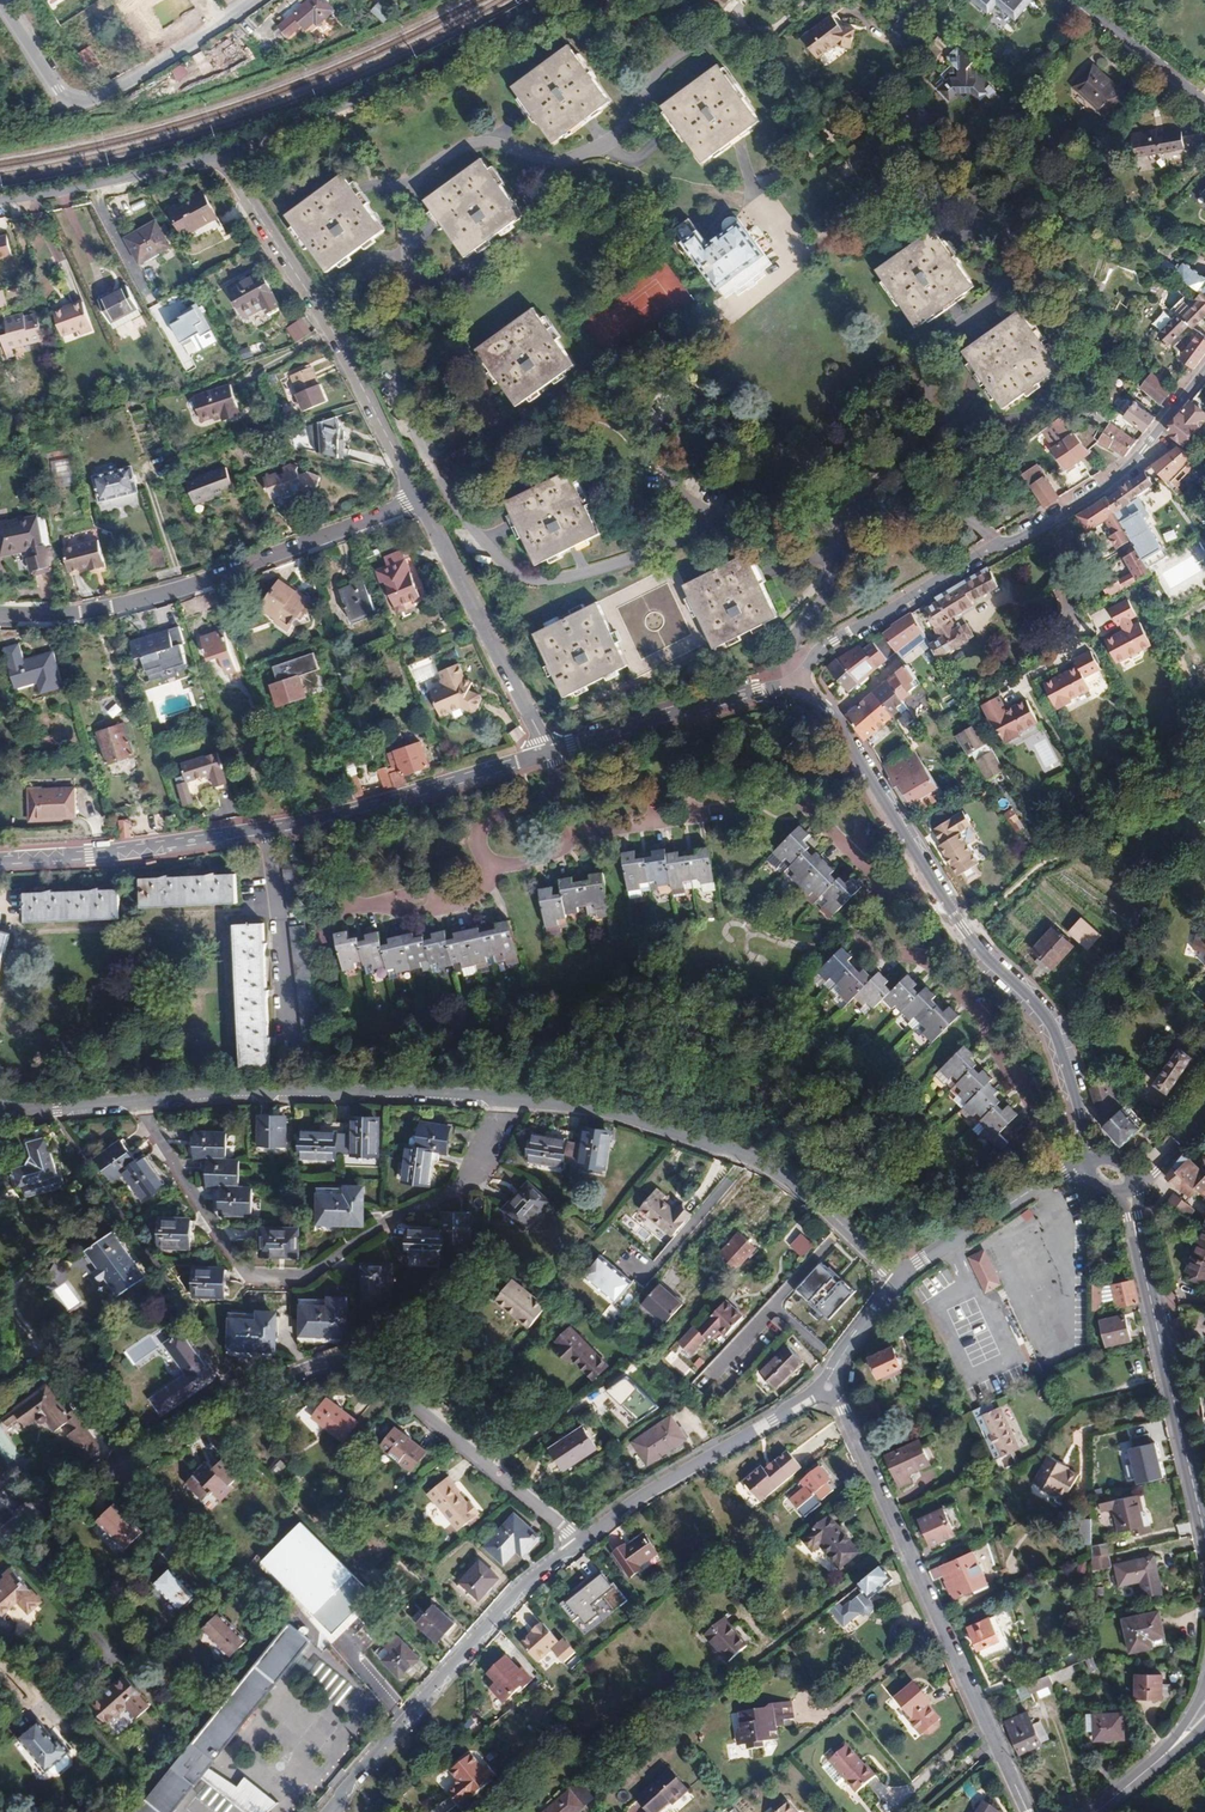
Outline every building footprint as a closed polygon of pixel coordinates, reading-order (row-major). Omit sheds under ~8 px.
[(280,26),(289,37),(302,25),(307,30),(315,22),(318,26),(335,10),(326,0),(309,0),(280,26)] [(720,11),(728,0),(704,0),(720,11)] [(720,11),(723,13),(732,0),(728,0),(720,11)] [(988,12),(995,4),(1016,22),(1034,0),(974,0),(988,12)] [(377,2),(370,11),(385,22),(392,13),(377,2)] [(803,38),(818,58),(836,45),(852,48),(856,29),(841,26),(837,21),(832,15),(803,38)] [(256,29),(248,18),(239,24),(248,35),(256,29)] [(314,37),(319,43),(325,38),(321,32),(314,37)] [(512,87),(554,143),(611,101),(569,45),(512,87)] [(1000,89),(957,46),(947,57),(953,63),(933,83),(951,101),(958,94),(966,103),(974,95),(984,104),(1000,89)] [(82,57),(91,71),(98,67),(89,53),(82,57)] [(178,82),(191,76),(185,64),(172,71),(178,82)] [(662,106),(704,163),(761,121),(719,64),(662,106)] [(1073,87),(1106,116),(1126,93),(1111,79),(1094,64),(1073,87)] [(1186,149),(1185,144),(1194,142),(1196,152),(1204,150),(1204,147),(1203,133),(1191,135),(1184,136),(1183,132),(1158,136),(1157,130),(1132,135),(1136,158),(1186,149)] [(425,200),(467,257),(524,215),(482,158),(425,200)] [(287,215),(328,272),(385,230),(344,173),(287,215)] [(202,192),(171,210),(191,245),(223,228),(210,206),(202,192)] [(675,229),(717,288),(764,253),(737,217),(733,216),(730,216),(726,219),(724,222),(723,226),(725,231),(709,244),(689,219),(675,229)] [(160,253),(171,247),(157,222),(140,231),(127,238),(141,264),(151,258),(149,254),(159,249),(160,253)] [(877,269),(917,327),(975,287),(934,229),(877,269)] [(13,255),(7,235),(0,237),(0,258),(13,255)] [(162,256),(160,253),(159,249),(149,254),(151,258),(153,261),(162,256)] [(1162,267),(1168,274),(1176,275),(1200,291),(1204,284),(1204,278),(1184,263),(1179,269),(1167,259),(1162,267)] [(271,288),(262,272),(231,290),(246,317),(249,319),(265,308),(268,313),(272,315),(279,311),(280,307),(271,288)] [(1200,291),(1202,293),(1197,299),(1199,301),(1182,318),(1178,315),(1160,334),(1171,344),(1189,326),(1193,329),(1204,317),(1204,284),(1200,291)] [(115,329),(143,314),(128,286),(114,293),(99,301),(115,329)] [(54,313),(62,336),(80,330),(81,334),(94,329),(83,302),(72,307),(54,313)] [(195,306),(167,321),(188,358),(216,342),(195,306)] [(477,349),(518,406),(575,364),(534,308),(477,349)] [(1004,409),(1062,367),(1020,310),(963,351),(1004,409)] [(15,355),(13,348),(39,341),(41,348),(47,347),(37,314),(32,315),(25,318),(20,319),(18,315),(5,319),(9,335),(2,337),(7,357),(15,355)] [(123,326),(131,339),(150,328),(142,314),(123,326)] [(286,327),(295,343),(313,332),(304,317),(286,327)] [(1204,355),(1204,335),(1200,332),(1197,337),(1180,358),(1194,369),(1204,355)] [(250,346),(240,348),(243,359),(253,357),(250,346)] [(309,368),(289,377),(297,394),(317,385),(313,376),(309,368)] [(1142,388),(1161,405),(1172,391),(1152,375),(1142,388)] [(181,376),(175,379),(177,384),(183,381),(181,376)] [(231,384),(194,396),(203,420),(215,416),(221,414),(222,417),(241,411),(235,396),(231,384)] [(1112,419),(1096,407),(1103,400),(1098,396),(1088,408),(1109,423),(1112,419)] [(1123,400),(1116,410),(1125,417),(1134,407),(1132,405),(1132,404),(1132,403),(1129,399),(1123,400)] [(1151,423),(1156,417),(1141,407),(1140,405),(1138,402),(1137,401),(1136,400),(1134,400),(1133,401),(1132,401),(1132,403),(1132,404),(1132,405),(1134,407),(1125,417),(1144,431),(1151,423)] [(1190,402),(1169,429),(1169,431),(1185,443),(1204,420),(1204,414),(1190,402)] [(1081,484),(1092,477),(1088,471),(1082,474),(1080,472),(1086,468),(1082,460),(1092,452),(1090,450),(1075,432),(1066,439),(1063,435),(1071,428),(1063,416),(1043,431),(1055,446),(1051,448),(1067,471),(1060,476),(1070,491),(1081,484)] [(1087,417),(1075,432),(1090,450),(1099,441),(1096,436),(1102,426),(1087,417)] [(337,418),(318,423),(320,454),(346,460),(347,433),(337,418)] [(1137,441),(1111,423),(1099,442),(1109,449),(1111,448),(1125,456),(1131,449),(1137,441)] [(1168,454),(1153,466),(1174,489),(1182,480),(1179,475),(1196,458),(1194,455),(1179,446),(1168,454)] [(70,459),(51,460),(53,477),(72,476),(70,459)] [(1023,475),(1044,507),(1059,498),(1038,466),(1023,475)] [(132,467),(95,477),(101,501),(139,492),(132,467)] [(217,496),(235,489),(227,467),(187,482),(195,504),(217,496)] [(287,476),(279,479),(278,474),(264,479),(272,499),(285,495),(285,496),(292,493),(301,490),(304,491),(303,493),(314,497),(317,489),(321,478),(307,473),(300,476),(298,471),(300,469),(293,467),(284,470),(287,476)] [(506,501),(537,565),(601,533),(569,470),(506,501)] [(1117,513),(1117,514),(1149,567),(1168,556),(1145,518),(1149,515),(1138,496),(1154,484),(1146,472),(1139,476),(1135,480),(1131,480),(1119,488),(1121,490),(1107,499),(1117,513)] [(1195,485),(1180,497),(1187,505),(1201,494),(1195,485)] [(1087,532),(1117,513),(1107,499),(1106,497),(1093,506),(1078,515),(1087,532)] [(3,554),(18,551),(31,548),(33,557),(29,558),(31,571),(33,571),(34,575),(49,572),(48,568),(50,567),(45,545),(43,546),(37,516),(8,522),(8,525),(0,527),(0,542),(3,554)] [(99,540),(64,548),(70,571),(82,568),(83,572),(90,570),(89,566),(94,565),(95,569),(106,566),(99,540)] [(1123,556),(1136,550),(1133,542),(1119,548),(1123,556)] [(170,566),(164,545),(145,551),(152,572),(161,569),(170,566)] [(384,558),(388,566),(406,559),(402,549),(384,558)] [(535,633),(567,697),(630,666),(636,678),(713,640),(717,648),(745,634),(780,616),(749,553),(685,585),(674,564),(535,633)] [(412,557),(406,559),(388,566),(377,571),(382,583),(386,582),(396,608),(421,597),(413,576),(418,574),(412,557)] [(938,602),(927,609),(938,626),(935,628),(942,639),(931,645),(938,657),(968,640),(961,627),(957,629),(950,619),(974,604),(972,600),(999,586),(991,571),(989,572),(987,568),(965,581),(936,598),(938,602)] [(1108,594),(1137,583),(1131,569),(1103,580),(1108,594)] [(429,601),(418,574),(413,576),(421,597),(396,608),(399,614),(429,601)] [(274,592),(263,609),(277,618),(273,623),(275,626),(274,626),(290,636),(296,626),(311,621),(308,611),(314,602),(282,580),(274,592)] [(352,586),(340,590),(353,622),(377,613),(364,581),(352,586)] [(1119,629),(1105,638),(1117,659),(1126,654),(1131,655),(1139,651),(1140,646),(1150,641),(1138,619),(1132,622),(1129,616),(1134,612),(1126,597),(1108,606),(1117,622),(1119,621),(1123,627),(1124,630),(1120,632),(1119,629)] [(887,659),(923,632),(911,613),(892,625),(894,627),(884,635),(874,642),(887,659)] [(967,623),(961,627),(968,640),(975,636),(967,623)] [(180,626),(131,638),(135,657),(142,658),(149,680),(191,667),(181,647),(186,644),(180,626)] [(224,630),(201,638),(209,660),(220,656),(226,674),(233,671),(238,670),(224,630)] [(878,666),(887,659),(874,642),(863,650),(878,666)] [(64,688),(53,651),(47,653),(40,655),(41,657),(33,659),(33,657),(24,659),(20,643),(5,647),(16,689),(38,683),(42,694),(64,688)] [(860,683),(878,666),(863,650),(860,645),(850,651),(838,659),(860,683)] [(1055,676),(1044,683),(1056,705),(1058,704),(1059,707),(1072,700),(1071,697),(1090,686),(1083,675),(1099,666),(1089,649),(1073,658),(1077,664),(1062,672),(1063,675),(1059,677),(1055,676)] [(849,692),(860,683),(838,659),(828,668),(849,692)] [(442,716),(463,707),(474,712),(477,711),(480,705),(482,699),(481,695),(470,690),(471,688),(462,683),(461,679),(465,678),(459,663),(440,672),(446,685),(431,691),(442,716)] [(907,664),(889,680),(903,700),(916,692),(913,689),(917,686),(913,681),(917,679),(907,664)] [(301,675),(273,685),(280,706),(294,701),(308,696),(301,675)] [(473,682),(465,678),(461,679),(462,683),(471,688),(473,682)] [(889,680),(874,693),(893,716),(900,711),(898,708),(905,703),(903,700),(889,680)] [(871,735),(892,717),(893,716),(874,693),(853,710),(847,715),(865,740),(871,735)] [(999,696),(982,706),(994,727),(995,725),(1004,741),(1006,740),(1007,742),(1020,735),(1019,732),(1039,721),(1026,699),(1013,707),(1012,711),(1009,713),(1007,710),(999,696)] [(902,713),(909,709),(905,703),(898,708),(900,711),(902,713)] [(98,732),(109,764),(121,759),(134,755),(124,723),(98,732)] [(987,781),(1005,769),(975,724),(956,736),(971,760),(973,759),(987,781)] [(407,783),(404,776),(417,771),(429,767),(420,742),(395,751),(396,753),(389,755),(394,768),(389,769),(395,785),(395,787),(407,783)] [(939,788),(914,749),(884,767),(894,788),(899,785),(903,791),(912,805),(939,788)] [(181,764),(185,775),(187,782),(211,774),(216,788),(229,783),(219,751),(181,764)] [(385,789),(395,785),(389,769),(388,766),(369,773),(371,778),(377,776),(376,774),(379,773),(382,782),(385,789)] [(176,778),(184,805),(193,802),(187,782),(185,775),(176,778)] [(347,778),(353,797),(363,795),(355,775),(347,778)] [(30,793),(31,820),(52,819),(76,818),(75,787),(41,789),(42,792),(30,793)] [(1012,809),(1004,814),(1014,828),(1021,822),(1012,809)] [(945,853),(959,876),(963,873),(968,882),(981,875),(976,865),(979,863),(967,843),(969,828),(972,827),(962,811),(934,829),(943,844),(940,845),(945,853)] [(176,814),(167,817),(170,825),(179,822),(176,814)] [(120,820),(122,838),(131,837),(129,819),(120,820)] [(801,825),(774,852),(783,862),(787,858),(793,864),(807,851),(811,847),(805,841),(810,835),(804,829),(801,825)] [(689,856),(692,880),(694,889),(694,890),(702,889),(703,893),(717,891),(709,847),(702,848),(696,849),(697,855),(689,856)] [(667,854),(666,849),(659,850),(653,851),(654,857),(646,858),(650,881),(658,880),(659,886),(672,884),(667,854)] [(623,853),(629,891),(642,889),(641,883),(650,881),(646,858),(637,859),(636,851),(629,852),(623,853)] [(801,887),(826,862),(821,856),(817,852),(813,856),(807,851),(793,864),(790,867),(796,873),(792,877),(801,887)] [(672,884),(672,889),(685,887),(684,881),(692,880),(689,856),(680,857),(679,852),(675,852),(667,854),(672,884)] [(890,866),(888,853),(879,854),(883,868),(890,866)] [(785,872),(790,867),(793,864),(787,858),(783,862),(779,867),(785,872)] [(831,867),(826,862),(801,887),(810,896),(814,892),(821,898),(824,895),(837,880),(831,874),(835,871),(831,867)] [(609,908),(604,872),(598,873),(590,874),(591,880),(583,881),(587,905),(595,904),(596,910),(609,908)] [(142,907),(237,902),(236,874),(216,875),(216,873),(208,875),(169,877),(168,875),(161,877),(141,878),(142,907)] [(563,894),(566,914),(579,912),(579,907),(587,905),(583,881),(574,883),(573,877),(568,878),(560,879),(563,894)] [(835,914),(862,887),(857,882),(852,878),(847,883),(840,877),(837,880),(824,895),(830,901),(826,905),(835,914)] [(660,895),(673,892),(672,889),(672,884),(659,886),(658,880),(650,881),(651,891),(652,892),(660,890),(660,895)] [(694,889),(692,880),(684,881),(685,887),(672,889),(673,892),(674,898),(687,896),(686,890),(694,889)] [(642,889),(629,891),(630,900),(643,897),(643,892),(651,891),(650,881),(641,883),(642,889)] [(26,922),(121,918),(119,889),(100,889),(100,887),(92,890),(68,891),(53,892),(53,889),(45,892),(25,893),(26,922)] [(540,889),(546,927),(559,925),(558,919),(567,918),(566,914),(563,894),(555,895),(553,887),(545,888),(540,889)] [(816,903),(821,898),(814,892),(810,896),(801,887),(797,891),(806,900),(807,899),(814,906),(816,903)] [(821,898),(816,903),(822,908),(820,909),(830,919),(835,914),(826,905),(830,901),(824,895),(821,898)] [(610,917),(609,908),(596,910),(595,904),(587,905),(588,916),(597,914),(597,919),(610,917)] [(1102,935),(1082,917),(1069,932),(1088,950),(1102,935)] [(568,927),(567,918),(558,919),(559,925),(546,927),(548,937),(561,934),(560,929),(568,927)] [(518,955),(510,920),(504,922),(497,923),(498,929),(490,931),(495,955),(503,953),(505,958),(517,955),(518,955)] [(235,924),(241,1067),(270,1065),(269,1046),(271,1038),(269,1038),(267,1000),(269,991),(267,991),(265,952),(267,943),(265,944),(264,923),(235,924)] [(318,1034),(305,925),(290,927),(302,1036),(318,1034)] [(467,930),(475,965),(488,962),(487,957),(495,955),(490,931),(481,933),(480,927),(474,928),(467,930)] [(1054,927),(1033,951),(1036,954),(1040,957),(1053,969),(1074,946),(1054,927)] [(448,940),(446,930),(441,931),(432,933),(434,939),(425,941),(430,959),(431,964),(439,962),(441,968),(453,965),(453,964),(448,940)] [(475,965),(467,930),(462,931),(455,933),(456,938),(448,940),(453,964),(461,962),(463,968),(475,965)] [(10,934),(0,931),(0,970),(10,934)] [(335,934),(343,972),(357,968),(355,963),(364,960),(359,942),(358,937),(350,939),(348,931),(341,932),(335,934)] [(382,946),(379,932),(373,933),(366,934),(368,940),(359,942),(364,960),(365,965),(373,963),(374,969),(387,966),(382,946)] [(411,933),(402,936),(410,970),(423,967),(421,961),(430,959),(425,941),(424,936),(416,938),(415,933),(411,933)] [(1196,934),(1193,950),(1204,953),(1204,936),(1196,934)] [(410,970),(402,936),(395,937),(389,939),(390,944),(382,946),(387,966),(387,970),(396,968),(397,973),(410,970)] [(843,947),(818,972),(827,982),(832,978),(838,984),(855,967),(849,961),(853,957),(848,952),(843,947)] [(519,964),(517,955),(505,958),(503,953),(495,955),(497,963),(506,961),(507,967),(519,964)] [(478,974),(489,971),(488,966),(497,963),(495,955),(487,957),(488,962),(475,965),(478,974)] [(1048,974),(1053,969),(1040,957),(1035,962),(1048,974)] [(431,964),(430,959),(421,961),(423,967),(424,972),(432,970),(431,964)] [(465,977),(478,974),(475,965),(463,968),(461,962),(453,964),(453,965),(455,974),(463,971),(465,977)] [(373,963),(365,965),(367,975),(375,973),(374,969),(373,963)] [(855,997),(873,978),(870,974),(864,969),(861,973),(855,967),(838,984),(843,990),(839,994),(848,1003),(849,1003),(855,997)] [(390,980),(398,978),(397,973),(396,968),(387,970),(390,980)] [(830,991),(838,984),(832,978),(827,982),(818,972),(812,979),(821,988),(824,985),(830,991)] [(884,999),(892,991),(886,985),(890,981),(885,977),(880,972),(873,978),(855,997),(864,1005),(864,1006),(868,1002),(874,1008),(874,1009),(884,999)] [(909,974),(892,991),(884,999),(893,1009),(897,1005),(903,1011),(920,994),(915,988),(918,984),(915,980),(909,974)] [(842,1010),(848,1003),(839,994),(843,990),(838,984),(830,991),(836,997),(832,1001),(842,1010)] [(903,1011),(903,1012),(911,1021),(916,1017),(921,1023),(939,1006),(933,1000),(937,996),(933,992),(927,987),(920,994),(903,1011)] [(866,1016),(874,1008),(868,1002),(864,1006),(864,1005),(859,1009),(866,1016)] [(933,1043),(960,1016),(956,1011),(950,1006),(945,1012),(939,1006),(921,1023),(927,1029),(923,1033),(933,1043)] [(966,1045),(940,1070),(950,1080),(954,1075),(960,1081),(974,1068),(978,1065),(971,1058),(975,1055),(969,1049),(966,1045)] [(1178,1079),(1192,1058),(1180,1049),(1156,1085),(1168,1093),(1178,1079)] [(990,1082),(993,1079),(987,1073),(984,1070),(980,1074),(974,1068),(960,1081),(956,1085),(963,1091),(958,1095),(967,1104),(990,1082)] [(935,1075),(945,1085),(947,1083),(952,1088),(956,1085),(960,1081),(954,1075),(950,1080),(940,1070),(935,1075)] [(1124,1107),(1115,1081),(1108,1084),(1117,1113),(1124,1107)] [(967,1104),(964,1107),(973,1117),(977,1113),(983,1118),(998,1105),(1001,1102),(995,1095),(999,1092),(995,1088),(990,1082),(967,1104)] [(1102,1127),(1105,1126),(1117,1113),(1108,1084),(1091,1090),(1102,1127)] [(1135,1132),(1146,1122),(1128,1103),(1124,1107),(1117,1113),(1105,1126),(1115,1137),(1113,1139),(1119,1147),(1135,1132)] [(999,1134),(1019,1115),(1015,1110),(1009,1105),(1003,1111),(998,1105),(983,1118),(980,1121),(986,1128),(982,1131),(992,1141),(999,1134)] [(970,1120),(976,1126),(980,1121),(983,1118),(977,1113),(973,1117),(970,1120)] [(258,1143),(285,1144),(286,1119),(269,1119),(259,1119),(258,1143)] [(365,1120),(353,1119),(353,1123),(336,1122),(336,1135),(315,1134),(301,1134),(300,1156),(335,1157),(335,1153),(376,1154),(377,1121),(365,1120)] [(978,1136),(982,1131),(986,1128),(980,1121),(976,1126),(972,1130),(978,1136)] [(404,1182),(426,1185),(428,1172),(430,1161),(438,1162),(440,1153),(444,1153),(446,1139),(448,1126),(424,1123),(420,1148),(409,1146),(404,1182)] [(58,1177),(43,1126),(31,1129),(34,1141),(28,1143),(31,1156),(29,1161),(26,1166),(13,1169),(18,1188),(20,1187),(23,1197),(64,1186),(62,1176),(58,1177)] [(572,1161),(582,1163),(605,1166),(610,1134),(600,1132),(586,1130),(585,1134),(577,1132),(572,1161)] [(568,1131),(567,1142),(546,1139),(533,1137),(529,1159),(563,1165),(564,1160),(572,1161),(577,1132),(568,1131)] [(224,1214),(247,1215),(249,1188),(236,1188),(237,1160),(223,1160),(224,1133),(199,1132),(199,1145),(198,1160),(212,1160),(212,1171),(211,1187),(225,1187),(224,1202),(224,1214)] [(992,1141),(1001,1151),(1009,1143),(999,1134),(992,1141)] [(154,1172),(144,1157),(135,1163),(125,1149),(120,1142),(99,1157),(115,1179),(124,1172),(143,1200),(163,1186),(154,1172)] [(1201,1193),(1204,1188),(1204,1170),(1203,1168),(1202,1169),(1186,1153),(1166,1177),(1176,1188),(1190,1198),(1198,1190),(1201,1193)] [(603,1174),(605,1166),(582,1163),(581,1170),(603,1174)] [(524,1226),(546,1202),(529,1185),(516,1200),(507,1209),(524,1226)] [(341,1223),(361,1224),(362,1189),(321,1188),(319,1222),(341,1223)] [(669,1206),(662,1199),(666,1196),(657,1189),(640,1209),(673,1236),(691,1216),(679,1207),(676,1211),(669,1206)] [(1195,1210),(1174,1194),(1166,1205),(1188,1219),(1195,1210)] [(1029,1209),(1022,1214),(1027,1221),(1034,1216),(1029,1209)] [(407,1255),(443,1256),(443,1240),(469,1241),(470,1216),(451,1216),(443,1216),(442,1232),(415,1231),(408,1230),(407,1255)] [(160,1245),(187,1246),(188,1225),(188,1221),(161,1220),(160,1245)] [(1204,1229),(1193,1257),(1188,1271),(1193,1273),(1191,1278),(1192,1279),(1201,1283),(1203,1282),(1204,1277),(1204,1230),(1204,1229)] [(279,1254),(295,1255),(296,1231),(264,1230),(263,1254),(279,1254)] [(146,1277),(115,1231),(87,1250),(100,1268),(95,1271),(102,1281),(107,1278),(112,1286),(118,1296),(146,1277)] [(733,1263),(738,1267),(756,1248),(747,1240),(740,1233),(722,1252),(729,1259),(726,1261),(730,1265),(733,1263)] [(970,1258),(986,1292),(1001,1285),(985,1251),(970,1258)] [(635,1282),(601,1254),(583,1276),(617,1304),(635,1282)] [(858,1292),(823,1261),(797,1291),(831,1322),(858,1292)] [(50,1273),(59,1279),(65,1268),(57,1263),(50,1273)] [(365,1266),(365,1299),(389,1300),(389,1267),(377,1267),(365,1266)] [(196,1269),(195,1294),(222,1295),(223,1270),(216,1270),(196,1269)] [(708,1280),(715,1287),(721,1281),(715,1274),(708,1280)] [(515,1315),(530,1327),(547,1306),(514,1279),(497,1300),(515,1315)] [(1118,1308),(1138,1303),(1135,1291),(1133,1281),(1112,1285),(1116,1300),(1118,1308)] [(669,1291),(660,1284),(643,1304),(666,1324),(684,1304),(669,1291)] [(1092,1285),(1092,1311),(1102,1311),(1102,1303),(1102,1285),(1092,1285)] [(1112,1285),(1102,1285),(1102,1303),(1116,1300),(1112,1285)] [(324,1334),(344,1335),(345,1301),(321,1300),(303,1299),(302,1334),(324,1334)] [(726,1300),(699,1330),(695,1326),(679,1343),(692,1355),(707,1338),(709,1340),(720,1328),(726,1335),(743,1317),(735,1308),(726,1300)] [(265,1349),(273,1350),(275,1315),(255,1314),(233,1312),(231,1347),(265,1349)] [(1128,1325),(1125,1315),(1101,1321),(1107,1346),(1132,1340),(1128,1325)] [(610,1366),(572,1327),(557,1341),(561,1345),(557,1349),(564,1356),(570,1363),(575,1359),(595,1380),(610,1366)] [(214,1379),(182,1333),(166,1343),(188,1374),(151,1399),(162,1415),(189,1396),(214,1379)] [(906,1339),(912,1353),(920,1349),(914,1336),(906,1339)] [(760,1373),(776,1389),(790,1374),(802,1363),(786,1347),(760,1373)] [(895,1347),(871,1358),(877,1372),(879,1378),(883,1376),(885,1380),(903,1372),(901,1368),(904,1367),(895,1347)] [(628,1376),(608,1391),(640,1420),(661,1408),(628,1376)] [(48,1385),(4,1416),(9,1424),(20,1416),(27,1427),(38,1418),(39,1420),(41,1422),(45,1422),(47,1420),(56,1431),(68,1422),(74,1430),(69,1434),(81,1451),(80,1452),(87,1462),(94,1456),(102,1449),(73,1410),(69,1413),(48,1385)] [(313,1418),(344,1441),(358,1422),(345,1412),(327,1398),(313,1418)] [(987,1405),(972,1411),(997,1467),(1000,1472),(1017,1464),(1012,1453),(1016,1451),(1006,1428),(997,1408),(990,1411),(987,1405)] [(633,1442),(648,1465),(664,1454),(688,1439),(672,1416),(633,1442)] [(12,1433),(23,1428),(20,1421),(9,1426),(12,1433)] [(380,1447),(412,1471),(427,1452),(407,1437),(395,1427),(380,1447)] [(584,1427),(581,1429),(588,1439),(591,1437),(584,1427)] [(538,1429),(523,1440),(529,1449),(544,1438),(538,1429)] [(588,1439),(581,1429),(551,1449),(557,1459),(564,1470),(598,1447),(591,1437),(588,1439)] [(1128,1447),(1152,1443),(1151,1436),(1121,1442),(1128,1480),(1134,1479),(1128,1447)] [(930,1444),(924,1446),(932,1464),(921,1469),(921,1471),(939,1462),(930,1444)] [(908,1446),(886,1456),(892,1469),(900,1487),(913,1481),(910,1474),(921,1469),(932,1464),(924,1446),(911,1452),(908,1446)] [(757,1505),(801,1470),(787,1453),(770,1468),(765,1472),(762,1474),(759,1471),(741,1486),(742,1487),(741,1491),(746,1497),(751,1498),(757,1505)] [(1034,1483),(1056,1495),(1057,1493),(1067,1498),(1079,1475),(1061,1465),(1062,1463),(1056,1460),(1049,1456),(1034,1483)] [(1143,1482),(1166,1477),(1163,1464),(1161,1456),(1138,1462),(1143,1482)] [(276,1476),(286,1466),(279,1458),(268,1469),(276,1476)] [(195,1474),(186,1483),(201,1498),(210,1490),(212,1492),(214,1490),(222,1498),(233,1487),(230,1485),(239,1476),(222,1460),(213,1468),(207,1462),(195,1474)] [(820,1468),(802,1483),(806,1488),(791,1500),(799,1510),(815,1496),(814,1495),(816,1494),(822,1501),(834,1490),(829,1483),(831,1481),(826,1475),(820,1468)] [(459,1531),(480,1513),(473,1504),(471,1506),(469,1504),(463,1498),(459,1493),(461,1492),(448,1477),(435,1489),(441,1496),(434,1501),(459,1531)] [(787,1495),(791,1500),(806,1488),(802,1483),(787,1495)] [(204,1500),(212,1492),(210,1490),(201,1498),(204,1500)] [(220,1501),(222,1498),(214,1490),(212,1492),(220,1501)] [(1139,1495),(1100,1503),(1101,1511),(1114,1508),(1120,1532),(1128,1530),(1133,1529),(1135,1536),(1152,1532),(1147,1515),(1143,1512),(1141,1503),(1139,1495)] [(1004,1505),(1012,1522),(1021,1517),(1013,1500),(1004,1505)] [(931,1546),(956,1535),(950,1522),(961,1517),(955,1504),(920,1520),(923,1527),(920,1529),(919,1532),(920,1535),(921,1536),(924,1537),(927,1536),(931,1546)] [(99,1518),(127,1548),(141,1534),(113,1505),(106,1511),(99,1518)] [(515,1514),(485,1547),(504,1564),(512,1555),(520,1547),(526,1552),(540,1537),(515,1514)] [(831,1517),(803,1540),(813,1552),(821,1546),(840,1569),(860,1553),(841,1529),(831,1517)] [(967,1530),(961,1517),(950,1522),(956,1535),(967,1530)] [(1081,1519),(1081,1545),(1092,1545),(1092,1518),(1081,1519)] [(377,1597),(301,1519),(256,1563),(332,1641),(346,1628),(377,1597)] [(634,1543),(628,1547),(627,1546),(614,1555),(631,1578),(643,1570),(640,1567),(659,1554),(646,1535),(634,1543)] [(1109,1543),(1092,1546),(1092,1557),(1108,1554),(1111,1553),(1109,1543)] [(956,1599),(989,1584),(974,1552),(961,1558),(961,1557),(950,1562),(947,1555),(938,1559),(941,1566),(930,1571),(934,1581),(945,1576),(951,1589),(956,1599)] [(1110,1564),(1108,1554),(1092,1557),(1092,1571),(1106,1568),(1110,1564)] [(1154,1556),(1116,1565),(1120,1586),(1141,1581),(1145,1596),(1162,1593),(1157,1570),(1154,1556)] [(488,1590),(499,1578),(480,1561),(457,1586),(467,1595),(471,1591),(480,1599),(488,1590)] [(153,1582),(181,1611),(198,1595),(171,1566),(161,1575),(153,1582)] [(11,1567),(3,1574),(6,1577),(0,1583),(0,1612),(2,1614),(18,1600),(29,1612),(42,1601),(11,1567)] [(864,1592),(870,1599),(893,1580),(889,1575),(883,1567),(859,1587),(864,1592)] [(602,1571),(559,1604),(574,1624),(581,1618),(587,1627),(601,1616),(593,1607),(604,1598),(615,1613),(627,1603),(602,1571)] [(873,1603),(870,1599),(864,1592),(851,1602),(860,1613),(865,1616),(869,1616),(874,1612),(875,1607),(873,1603)] [(843,1609),(838,1603),(828,1612),(832,1616),(835,1614),(844,1626),(860,1613),(851,1602),(843,1609)] [(455,1623),(435,1605),(425,1615),(420,1610),(412,1618),(417,1623),(417,1624),(438,1642),(448,1631),(455,1623)] [(1123,1619),(1130,1652),(1153,1648),(1151,1639),(1164,1636),(1162,1625),(1159,1612),(1123,1619)] [(204,1627),(232,1656),(246,1643),(218,1614),(210,1621),(204,1627)] [(1012,1650),(997,1615),(985,1620),(983,1616),(973,1620),(975,1624),(969,1627),(979,1650),(985,1662),(1012,1650)] [(706,1635),(729,1663),(749,1646),(737,1633),(725,1618),(706,1635)] [(289,1623),(263,1656),(263,1657),(284,1674),(311,1641),(289,1623)] [(565,1663),(576,1653),(564,1639),(560,1642),(544,1624),(543,1625),(542,1624),(533,1632),(534,1633),(522,1644),(539,1663),(553,1650),(565,1663)] [(385,1647),(390,1653),(404,1641),(398,1635),(385,1647)] [(1153,1648),(1166,1645),(1164,1636),(1151,1639),(1153,1648)] [(390,1653),(382,1660),(400,1679),(409,1670),(420,1659),(404,1641),(390,1653)] [(1092,1645),(1075,1652),(1080,1662),(1086,1660),(1093,1657),(1092,1645)] [(202,1777),(209,1768),(284,1674),(263,1657),(137,1811),(173,1811),(202,1777)] [(1098,1669),(1093,1657),(1086,1660),(1091,1672),(1098,1669)] [(521,1671),(507,1658),(498,1667),(489,1675),(497,1683),(491,1689),(504,1703),(523,1685),(525,1688),(533,1680),(523,1669),(521,1671)] [(339,1705),(353,1687),(326,1665),(312,1683),(339,1705)] [(1054,1686),(1077,1677),(1072,1665),(1049,1675),(1053,1684),(1054,1686)] [(1049,1675),(1027,1685),(1030,1694),(1053,1684),(1049,1675)] [(1162,1675),(1136,1675),(1136,1699),(1162,1699),(1162,1687),(1162,1675)] [(127,1676),(124,1678),(140,1695),(142,1693),(127,1676)] [(93,1706),(108,1723),(127,1706),(138,1718),(150,1707),(140,1695),(124,1678),(110,1691),(93,1706)] [(929,1705),(931,1702),(923,1692),(915,1683),(896,1699),(912,1718),(909,1720),(921,1735),(923,1734),(930,1734),(939,1726),(939,1720),(940,1719),(929,1705)] [(1009,1706),(1032,1697),(1030,1694),(1027,1685),(1003,1694),(1009,1706)] [(1070,1697),(1066,1688),(1061,1690),(1064,1699),(1070,1697)] [(791,1701),(772,1705),(767,1708),(741,1713),(742,1724),(737,1724),(738,1733),(741,1746),(749,1745),(750,1750),(766,1747),(765,1742),(779,1740),(777,1727),(777,1722),(785,1721),(794,1719),(793,1710),(791,1701)] [(1032,1748),(1042,1744),(1027,1713),(1006,1722),(1020,1754),(1032,1748)] [(1094,1730),(1095,1740),(1106,1740),(1107,1742),(1111,1741),(1113,1739),(1119,1739),(1124,1739),(1123,1713),(1087,1715),(1088,1731),(1094,1730)] [(19,1737),(47,1770),(48,1769),(52,1773),(58,1774),(69,1764),(70,1759),(66,1754),(70,1751),(60,1738),(56,1741),(40,1720),(29,1728),(19,1737)] [(619,1735),(608,1744),(616,1753),(627,1744),(619,1735)] [(848,1781),(858,1793),(877,1776),(867,1765),(866,1766),(847,1743),(837,1751),(839,1753),(831,1761),(832,1762),(825,1768),(841,1787),(848,1781)] [(459,1786),(451,1792),(455,1797),(461,1805),(473,1796),(474,1797),(494,1780),(493,1778),(498,1775),(490,1765),(486,1769),(473,1753),(471,1752),(463,1759),(463,1761),(452,1769),(459,1778),(459,1786)] [(993,1767),(977,1774),(981,1783),(997,1775),(993,1767)] [(245,1811),(269,1811),(278,1804),(245,1777),(238,1787),(209,1768),(202,1777),(245,1811)] [(638,1800),(646,1809),(649,1811),(661,1811),(673,1801),(675,1804),(690,1791),(672,1770),(638,1800)] [(545,1811),(580,1811),(585,1808),(595,1799),(582,1783),(571,1791),(545,1811)] [(979,1811),(999,1811),(985,1803),(979,1811)] [(790,1804),(781,1811),(797,1811),(790,1804)]
